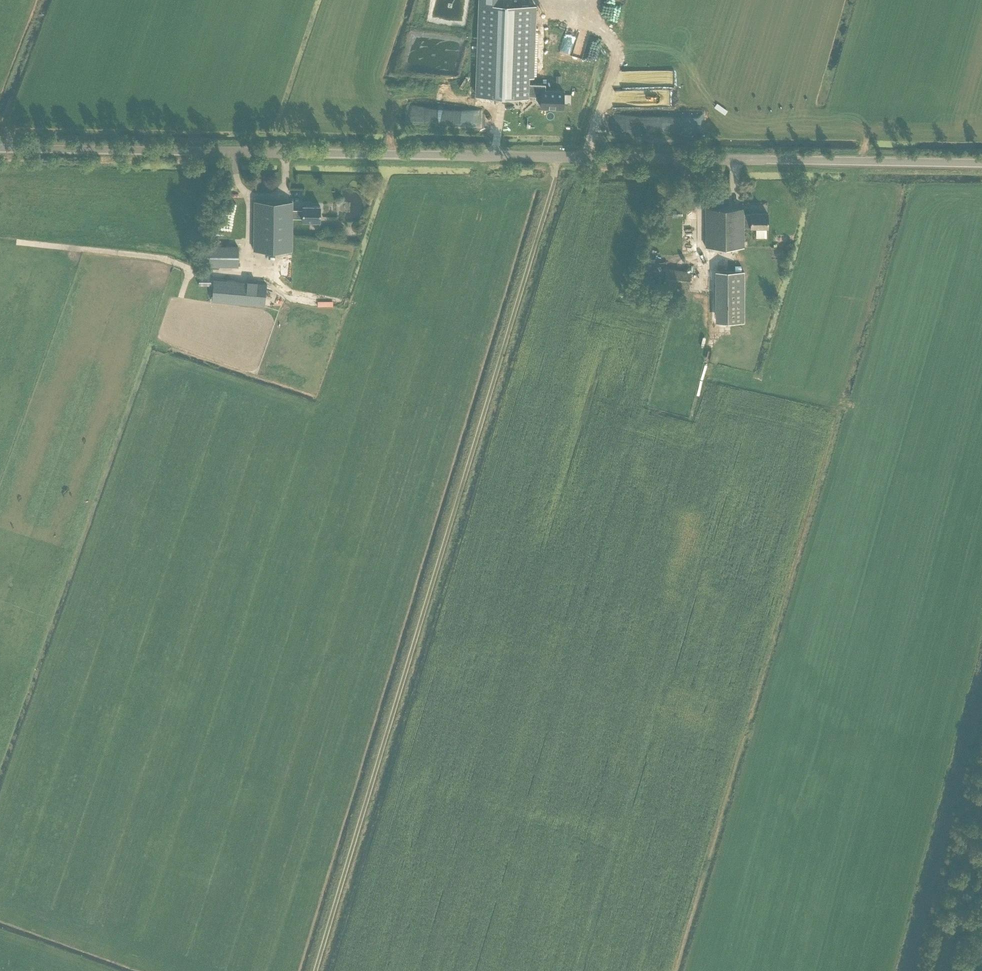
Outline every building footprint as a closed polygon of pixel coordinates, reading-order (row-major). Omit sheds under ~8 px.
[(531,18),(481,16),(479,96),(524,97),(524,96),(531,96),(531,98),(535,102),(541,103),(541,107),(563,108),(563,106),(571,106),(571,92),(563,92),(563,90),(545,89),(545,83),(529,82),(531,18)] [(641,75),(641,87),(671,87),(671,79),(667,79),(667,76),(662,76),(662,77),(657,77),(657,80),(651,80),(651,75),(641,75)] [(472,93),(472,84),(458,84),(458,93),(472,93)] [(340,201),(341,211),(351,211),(351,201),(340,201)] [(293,202),(254,202),(254,250),(293,250),(293,218),(303,218),(303,221),(320,221),(320,206),(303,206),(303,210),(293,210),(293,202)] [(745,209),(705,209),(705,248),(744,248),(744,223),(751,223),(751,228),(768,228),(768,213),(750,213),(750,214),(745,214),(745,209)] [(756,240),(767,241),(767,232),(757,232),(756,240)] [(237,267),(238,246),(205,246),(205,267),(237,267)] [(690,272),(666,268),(664,284),(688,288),(690,272)] [(745,322),(744,271),(715,271),(715,322),(745,322)] [(211,276),(199,276),(199,284),(211,284),(211,276)] [(265,306),(266,290),(266,284),(214,280),(213,302),(265,306)]
